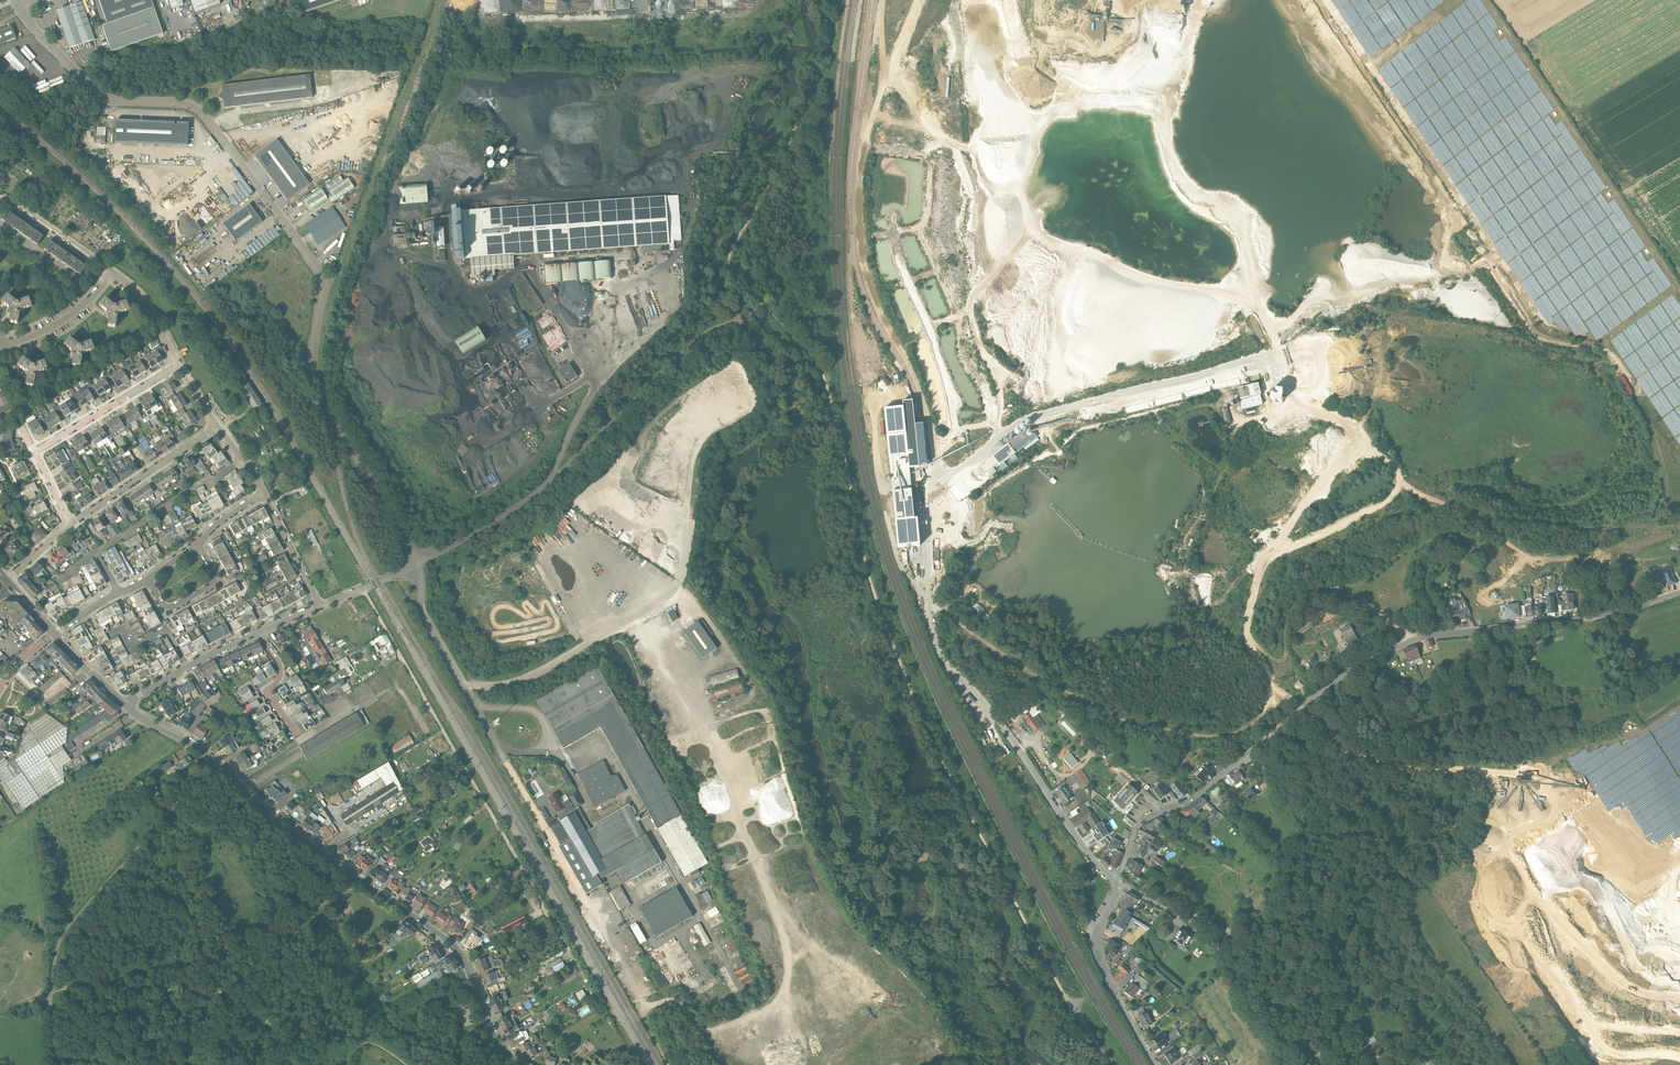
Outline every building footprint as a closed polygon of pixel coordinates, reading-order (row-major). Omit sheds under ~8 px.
[(111,52),(163,34),(151,0),(99,0),(107,24),(102,26),(111,52)] [(182,0),(169,0),(172,9),(183,5),(182,0)] [(220,4),(218,0),(190,0),(195,13),(220,4)] [(301,14),(341,0),(296,0),(301,14)] [(499,0),(481,0),(479,7),(479,9),(482,9),(482,12),(499,11),(500,8),(499,0)] [(78,32),(91,27),(82,2),(69,7),(78,32)] [(56,11),(65,36),(78,32),(69,7),(56,11)] [(16,39),(11,27),(0,31),(0,45),(16,39)] [(69,48),(95,39),(91,27),(78,32),(65,36),(69,48)] [(4,58),(20,74),(30,65),(14,48),(4,58)] [(21,48),(18,51),(28,62),(31,59),(21,48)] [(224,109),(229,108),(312,98),(309,75),(221,86),(222,93),(218,98),(223,101),(224,109)] [(115,143),(187,146),(188,124),(177,123),(177,126),(174,126),(174,123),(116,121),(115,143)] [(96,134),(105,135),(105,127),(96,126),(96,134)] [(287,201),(309,184),(277,140),(254,156),(287,201)] [(371,142),(369,150),(375,152),(377,144),(371,142)] [(482,148),(479,153),(484,156),(487,152),(482,148)] [(340,176),(326,185),(329,190),(336,200),(354,188),(348,178),(343,181),(340,176)] [(229,184),(238,197),(234,199),(237,203),(243,199),(233,182),(229,184)] [(400,204),(425,202),(424,184),(399,185),(400,204)] [(321,189),(303,201),(309,211),(328,199),(321,189)] [(514,256),(631,248),(643,247),(643,253),(670,251),(674,251),(674,241),(682,240),(679,196),(666,197),(666,196),(534,206),(453,212),(456,260),(471,259),(472,278),(495,276),(495,270),(514,269),(514,256)] [(249,205),(223,224),(236,242),(262,222),(249,205)] [(332,207),(305,225),(318,245),(346,227),(332,207)] [(1,220),(19,232),(25,224),(7,211),(1,220)] [(430,223),(419,223),(420,235),(431,235),(430,223)] [(25,224),(19,232),(37,245),(43,237),(25,224)] [(442,226),(434,227),(435,246),(443,246),(442,226)] [(416,232),(404,232),(404,238),(407,238),(407,244),(419,243),(418,241),(421,241),(421,235),(416,235),(416,232)] [(262,242),(261,243),(258,239),(245,250),(249,256),(256,251),(256,250),(260,246),(261,247),(264,245),(262,242)] [(44,250),(62,263),(68,254),(50,241),(44,250)] [(68,254),(62,263),(80,275),(86,267),(68,254)] [(545,282),(612,279),(611,261),(544,264),(545,282)] [(523,274),(514,280),(534,311),(544,304),(523,274)] [(11,312),(10,316),(9,323),(18,324),(20,313),(22,311),(32,307),(29,299),(18,303),(16,303),(7,295),(1,302),(10,309),(11,312)] [(109,316),(108,320),(107,326),(116,328),(117,317),(119,314),(129,310),(126,302),(116,306),(113,306),(104,299),(99,306),(107,313),(109,316)] [(544,315),(534,322),(540,330),(543,328),(542,327),(549,323),(544,315)] [(476,326),(452,340),(460,354),(484,341),(476,326)] [(73,356),(73,359),(72,366),(80,367),(82,357),(84,354),(94,350),(91,342),(80,346),(78,346),(69,339),(64,346),(72,352),(73,356)] [(151,355),(157,364),(163,361),(160,356),(162,354),(163,355),(163,354),(164,354),(160,346),(155,348),(157,351),(151,355)] [(138,351),(138,352),(141,357),(146,364),(149,362),(152,368),(157,364),(151,355),(150,352),(144,355),(141,349),(138,351)] [(489,369),(498,366),(492,349),(476,354),(479,360),(472,362),(474,369),(475,372),(475,373),(476,375),(481,373),(481,374),(490,371),(489,369)] [(140,361),(134,365),(140,374),(146,371),(143,366),(146,364),(141,357),(138,359),(140,361)] [(27,375),(26,379),(25,386),(34,387),(36,376),(37,374),(48,370),(44,362),(34,366),(32,366),(23,358),(17,365),(26,372),(27,375)] [(567,384),(578,377),(569,364),(559,371),(567,384)] [(124,367),(129,375),(132,373),(135,378),(140,374),(134,365),(129,368),(128,365),(124,367)] [(117,375),(123,385),(129,381),(126,376),(129,375),(124,367),(121,369),(123,372),(117,375)] [(118,388),(123,385),(117,375),(116,372),(111,375),(109,373),(107,375),(106,375),(110,382),(113,381),(118,388)] [(99,383),(105,393),(110,389),(107,384),(110,382),(106,375),(104,376),(97,380),(99,383)] [(99,396),(105,393),(99,383),(93,386),(92,384),(92,383),(91,381),(88,383),(89,385),(93,393),(96,391),(99,396)] [(166,398),(173,394),(172,391),(177,388),(173,382),(164,388),(167,394),(164,395),(166,398)] [(244,385),(258,407),(262,404),(248,383),(244,385)] [(1258,383),(1238,389),(1239,391),(1240,398),(1241,400),(1240,401),(1242,409),(1263,404),(1260,395),(1261,395),(1258,383)] [(86,387),(88,390),(82,393),(88,403),(94,399),(91,394),(93,393),(89,385),(86,387)] [(79,401),(82,406),(88,403),(82,393),(77,396),(75,394),(71,387),(68,389),(72,396),(76,403),(79,401)] [(9,395),(7,390),(0,393),(0,398),(4,407),(0,409),(0,423),(18,415),(9,395)] [(1270,402),(1284,402),(1284,390),(1271,390),(1270,402)] [(168,401),(169,401),(171,400),(174,405),(184,399),(180,394),(175,397),(173,394),(166,398),(167,400),(168,401)] [(65,403),(71,413),(77,410),(73,405),(76,403),(72,396),(69,397),(71,400),(65,403)] [(162,406),(160,403),(157,398),(157,399),(154,401),(151,396),(146,399),(152,409),(157,405),(159,408),(162,406)] [(154,413),(152,409),(146,399),(140,402),(144,409),(142,411),(146,418),(154,413)] [(177,415),(184,411),(182,408),(187,405),(184,399),(174,405),(170,408),(174,413),(175,412),(177,415)] [(65,416),(71,413),(65,403),(64,401),(58,404),(55,406),(59,413),(62,411),(65,416)] [(49,416),(55,426),(61,422),(57,415),(59,413),(55,406),(52,408),(55,412),(49,416)] [(146,418),(142,411),(138,413),(135,408),(130,411),(136,421),(141,418),(143,420),(146,418)] [(910,480),(903,408),(884,410),(892,482),(892,493),(897,549),(920,547),(917,520),(918,520),(918,514),(917,514),(917,512),(920,512),(922,509),(919,507),(921,504),(919,502),(917,503),(915,490),(914,487),(911,488),(910,480)] [(1223,412),(1226,424),(1231,423),(1228,410),(1223,412)] [(130,424),(136,421),(130,411),(124,414),(127,419),(124,421),(129,428),(132,427),(130,424)] [(184,422),(194,417),(190,411),(185,414),(184,411),(177,415),(178,418),(181,417),(184,422)] [(50,429),(55,426),(49,416),(44,419),(43,417),(40,418),(44,426),(47,424),(50,429)] [(184,422),(185,423),(188,428),(197,422),(194,417),(184,422)] [(44,426),(40,418),(37,420),(38,423),(32,426),(38,436),(44,432),(41,427),(44,426)] [(129,428),(124,421),(121,423),(118,418),(113,421),(119,431),(121,434),(126,431),(127,432),(130,430),(129,428)] [(113,434),(119,431),(113,421),(107,425),(110,430),(107,431),(112,439),(115,437),(113,434)] [(923,425),(915,426),(918,469),(923,468),(927,466),(923,425)] [(112,439),(107,431),(105,433),(101,428),(96,431),(102,441),(107,438),(109,440),(112,439)] [(1030,428),(992,457),(999,466),(1037,438),(1030,428)] [(165,433),(169,438),(163,442),(163,443),(168,450),(174,447),(172,443),(171,442),(170,441),(174,438),(171,433),(169,430),(165,433)] [(2,432),(4,449),(14,448),(13,444),(13,443),(12,443),(11,436),(12,436),(12,431),(2,432)] [(102,441),(96,431),(90,435),(93,440),(90,442),(95,449),(103,444),(102,441)] [(97,452),(95,449),(90,442),(88,443),(83,436),(78,440),(84,450),(86,453),(91,450),(93,454),(96,452),(97,452)] [(78,453),(84,450),(78,440),(72,443),(75,448),(72,450),(76,456),(77,457),(80,455),(78,453)] [(163,442),(161,440),(156,443),(163,454),(168,450),(163,443),(163,442)] [(153,445),(155,448),(152,450),(157,458),(163,454),(156,443),(153,445)] [(201,450),(205,455),(214,448),(210,443),(201,450)] [(209,460),(210,460),(212,458),(218,453),(214,448),(205,455),(209,460)] [(152,450),(151,449),(147,452),(144,455),(149,463),(157,458),(152,450)] [(53,462),(63,456),(59,451),(50,457),(53,462)] [(215,463),(224,457),(220,452),(218,453),(212,458),(210,460),(213,464),(215,463)] [(63,468),(70,463),(69,460),(66,462),(63,456),(53,462),(56,468),(61,465),(63,468)] [(115,460),(127,478),(133,474),(128,465),(124,468),(120,461),(123,459),(121,456),(115,460)] [(126,457),(123,459),(128,465),(133,474),(139,470),(138,468),(140,467),(136,461),(131,463),(126,457)] [(219,469),(218,470),(220,473),(227,467),(225,465),(228,462),(224,457),(215,463),(219,469)] [(193,468),(196,466),(192,459),(190,458),(184,462),(193,475),(196,473),(193,468)] [(118,472),(116,473),(121,482),(127,478),(115,460),(112,462),(115,468),(118,472)] [(14,477),(16,482),(31,475),(29,471),(27,471),(23,461),(13,466),(14,467),(13,467),(17,476),(14,477)] [(189,477),(193,475),(184,462),(178,466),(183,475),(186,472),(189,477)] [(60,474),(63,479),(73,473),(70,468),(72,466),(70,463),(63,468),(64,471),(60,474)] [(202,475),(205,473),(200,466),(203,464),(202,463),(199,465),(196,467),(199,470),(202,475)] [(111,476),(107,479),(113,487),(117,485),(119,483),(116,478),(108,465),(105,467),(111,476)] [(173,480),(178,477),(173,469),(168,472),(173,480)] [(169,483),(173,480),(168,472),(163,476),(169,483)] [(73,473),(63,479),(67,485),(77,479),(73,473)] [(227,480),(231,485),(240,478),(236,473),(233,476),(231,473),(224,478),(226,481),(227,480)] [(164,486),(169,483),(163,476),(159,479),(164,486)] [(94,479),(104,494),(110,489),(105,481),(101,483),(97,477),(94,479)] [(231,485),(235,490),(241,485),(244,483),(240,478),(231,485)] [(96,487),(92,489),(98,498),(104,494),(94,479),(91,481),(96,487)] [(159,490),(164,486),(159,479),(154,482),(159,490)] [(26,501),(31,499),(35,497),(33,493),(38,490),(34,482),(25,487),(26,490),(22,492),(26,501)] [(81,483),(75,487),(77,491),(79,491),(84,488),(81,483)] [(241,485),(235,490),(232,492),(236,497),(245,491),(241,485)] [(149,496),(154,493),(149,486),(144,489),(149,496)] [(626,495),(629,496),(632,489),(627,487),(622,498),(625,499),(626,495)] [(144,500),(149,496),(144,489),(139,492),(144,500)] [(82,496),(88,504),(94,500),(96,498),(91,490),(88,492),(82,496)] [(139,503),(144,500),(139,492),(134,495),(139,503)] [(216,492),(211,495),(213,498),(218,508),(224,505),(223,505),(226,503),(225,500),(221,493),(218,494),(216,492)] [(134,506),(139,503),(134,495),(129,499),(134,506)] [(82,508),(88,504),(82,496),(76,500),(82,508)] [(218,508),(213,498),(207,501),(212,511),(218,508)] [(207,514),(212,511),(207,501),(202,504),(207,514)] [(33,507),(37,514),(47,509),(44,502),(33,507)] [(116,507),(122,517),(126,515),(125,514),(128,511),(123,503),(116,507)] [(201,517),(207,514),(202,504),(196,507),(196,508),(193,510),(197,517),(200,516),(201,517)] [(258,510),(263,520),(269,517),(264,507),(258,510)] [(116,520),(119,518),(113,509),(106,514),(112,523),(110,525),(112,529),(116,535),(117,536),(121,533),(117,527),(118,526),(116,522),(116,521),(116,520)] [(189,512),(183,515),(185,519),(191,529),(196,526),(193,520),(196,518),(192,510),(189,512)] [(258,523),(263,520),(258,510),(252,513),(258,523)] [(252,526),(258,523),(252,513),(247,516),(252,526)] [(246,529),(252,526),(247,516),(241,520),(246,529)] [(106,532),(104,528),(106,527),(100,518),(94,522),(100,531),(104,537),(107,535),(105,533),(106,532)] [(122,520),(122,521),(128,528),(131,526),(126,518),(122,520)] [(182,526),(185,532),(191,529),(185,519),(180,522),(182,526)] [(241,532),(246,529),(241,520),(236,523),(241,532)] [(103,544),(107,541),(104,537),(100,531),(94,522),(88,526),(94,535),(96,534),(98,537),(100,541),(100,540),(103,544)] [(35,532),(42,540),(47,535),(43,532),(46,530),(42,526),(43,526),(40,523),(37,526),(39,529),(35,532)] [(235,535),(241,532),(236,523),(230,526),(235,535)] [(2,528),(2,527),(0,528),(0,540),(5,537),(12,532),(9,528),(8,529),(5,525),(2,528)] [(182,526),(176,529),(182,539),(187,536),(185,532),(182,526)] [(265,539),(274,534),(271,528),(262,533),(265,539)] [(176,542),(182,539),(176,529),(171,532),(176,542)] [(318,545),(312,530),(305,533),(310,543),(311,543),(313,548),(318,545)] [(88,539),(82,531),(78,534),(78,535),(76,536),(79,539),(77,540),(83,548),(80,550),(84,557),(89,553),(86,548),(87,547),(84,542),(88,539)] [(164,546),(165,548),(171,545),(165,535),(163,531),(161,533),(158,535),(154,535),(157,540),(161,548),(164,546)] [(10,543),(14,540),(19,536),(17,532),(12,536),(7,540),(10,543)] [(35,532),(30,537),(37,544),(42,540),(35,532)] [(171,545),(176,542),(171,532),(165,535),(171,545)] [(268,545),(277,539),(274,534),(265,539),(268,545)] [(213,548),(223,543),(220,537),(210,543),(213,548)] [(68,541),(75,551),(78,548),(72,539),(68,541)] [(271,550),(280,545),(277,539),(268,545),(271,550)] [(155,545),(150,548),(155,557),(161,554),(158,550),(161,548),(157,540),(154,542),(155,545)] [(21,548),(18,544),(15,541),(8,548),(5,550),(8,554),(7,554),(10,558),(21,548)] [(216,554),(226,549),(223,543),(213,548),(216,554)] [(271,550),(274,556),(284,550),(280,545),(271,550)] [(66,562),(75,554),(72,551),(69,554),(66,550),(65,549),(65,550),(62,546),(56,551),(66,562)] [(108,558),(117,553),(114,547),(105,552),(108,558)] [(141,557),(144,564),(150,561),(144,551),(143,548),(137,551),(141,557)] [(150,561),(155,557),(150,548),(144,551),(150,561)] [(219,559),(229,554),(226,549),(216,554),(219,559)] [(60,568),(66,562),(56,551),(51,556),(58,563),(57,564),(60,568)] [(111,564),(120,558),(117,553),(108,558),(111,564)] [(222,565),(232,560),(229,554),(219,559),(222,565)] [(278,565),(287,560),(284,554),(275,559),(278,565)] [(114,569),(123,564),(120,558),(111,564),(114,569)] [(225,570),(235,565),(232,560),(222,565),(225,570)] [(281,570),(290,565),(287,560),(278,565),(281,570)] [(88,572),(97,567),(94,561),(85,567),(88,572)] [(45,570),(44,569),(43,569),(37,563),(36,563),(30,568),(31,569),(30,569),(36,575),(36,576),(36,577),(42,572),(47,578),(49,575),(44,570),(45,570)] [(117,575),(126,570),(123,564),(114,569),(117,575)] [(235,578),(242,575),(240,571),(241,569),(238,564),(235,565),(225,570),(229,576),(233,574),(235,578)] [(284,576),(294,571),(290,565),(281,570),(284,576)] [(91,578),(100,573),(97,567),(88,572),(91,578)] [(54,571),(59,577),(62,574),(57,568),(54,571)] [(29,580),(30,580),(36,575),(30,569),(17,580),(17,582),(21,587),(29,580)] [(126,570),(117,575),(120,581),(129,575),(126,570)] [(284,576),(287,582),(297,576),(294,571),(284,576)] [(94,583),(103,578),(100,573),(91,578),(94,583)] [(1670,573),(1654,579),(1658,590),(1667,587),(1668,591),(1676,588),(1670,573)] [(21,587),(26,592),(40,580),(37,577),(31,583),(29,581),(30,580),(29,580),(21,587)] [(68,589),(74,586),(70,578),(64,582),(68,589)] [(103,578),(94,583),(97,589),(99,588),(102,586),(106,584),(103,578)] [(40,594),(40,593),(35,588),(42,582),(40,580),(26,592),(31,597),(32,596),(34,599),(40,594)] [(46,588),(48,591),(49,590),(56,584),(53,582),(49,585),(46,588)] [(235,595),(241,592),(236,582),(230,585),(235,595)] [(49,590),(51,593),(54,590),(58,587),(56,584),(49,590)] [(230,598),(235,595),(230,585),(225,588),(230,598)] [(296,589),(301,599),(307,596),(301,586),(296,589)] [(40,593),(40,594),(42,597),(48,591),(46,588),(40,593)] [(224,601),(230,598),(225,588),(219,591),(224,601)] [(295,602),(301,599),(296,589),(290,592),(295,602)] [(74,593),(79,603),(85,599),(84,597),(80,590),(74,593)] [(136,602),(145,596),(142,590),(133,596),(136,602)] [(219,604),(224,601),(219,591),(214,594),(219,604)] [(290,605),(295,602),(290,592),(285,595),(290,605)] [(74,606),(79,603),(74,593),(69,596),(74,606)] [(213,607),(219,604),(214,594),(208,597),(213,607)] [(284,608),(290,605),(285,595),(279,599),(284,608)] [(67,607),(68,609),(74,606),(69,596),(63,599),(67,607)] [(139,607),(149,602),(145,596),(136,602),(139,607)] [(56,600),(62,610),(67,607),(63,599),(62,597),(56,600)] [(208,610),(213,607),(208,597),(203,601),(208,610)] [(1574,598),(1565,599),(1566,609),(1562,609),(1563,615),(1575,614),(1575,607),(1574,598)] [(279,611),(284,608),(279,599),(273,602),(279,611)] [(56,613),(62,610),(56,600),(51,603),(56,613)] [(202,613),(208,610),(203,601),(197,604),(202,613)] [(1555,601),(1547,601),(1548,610),(1556,609),(1555,601)] [(123,615),(124,615),(117,602),(111,606),(116,615),(118,619),(123,615)] [(142,613),(152,607),(149,602),(139,607),(142,613)] [(273,614),(279,611),(273,602),(268,605),(273,614)] [(28,615),(17,603),(3,603),(1,604),(0,605),(0,616),(5,621),(10,616),(14,620),(9,625),(13,629),(28,615)] [(50,616),(56,613),(51,603),(45,606),(50,616)] [(197,616),(202,613),(197,604),(191,607),(197,616)] [(1456,613),(1460,627),(1470,624),(1469,618),(1474,617),(1471,607),(1461,609),(1459,604),(1450,606),(1452,614),(1456,613)] [(1530,612),(1527,613),(1528,622),(1535,620),(1534,610),(1534,608),(1533,604),(1529,604),(1530,612)] [(268,617),(273,614),(268,605),(263,608),(268,617)] [(676,608),(677,607),(676,605),(670,608),(671,610),(667,612),(673,622),(677,619),(678,619),(675,613),(673,609),(676,608)] [(968,615),(978,624),(987,614),(978,605),(968,615)] [(116,615),(111,606),(105,609),(111,618),(116,615)] [(145,618),(155,613),(152,607),(142,613),(145,618)] [(262,621),(268,617),(263,608),(257,611),(262,621)] [(105,621),(111,618),(105,609),(100,612),(105,621)] [(187,622),(193,619),(188,609),(182,612),(187,622)] [(1556,609),(1548,610),(1549,619),(1557,618),(1556,609)] [(1505,611),(1507,626),(1522,625),(1521,621),(1526,620),(1525,611),(1520,611),(1520,610),(1505,611)] [(1542,610),(1535,611),(1535,610),(1534,610),(1535,620),(1543,619),(1542,610)] [(246,614),(251,624),(257,620),(252,611),(246,614)] [(94,615),(100,625),(105,621),(100,612),(94,615)] [(182,625),(187,622),(182,612),(176,615),(182,625)] [(148,624),(158,618),(155,613),(145,618),(148,624)] [(246,627),(251,624),(246,614),(240,617),(246,627)] [(24,625),(28,630),(35,623),(28,615),(13,629),(11,631),(16,636),(20,632),(19,631),(18,630),(21,627),(21,628),(24,625)] [(176,628),(182,625),(176,615),(171,618),(173,622),(174,625),(176,628)] [(240,630),(246,627),(240,617),(235,620),(240,630)] [(158,618),(148,624),(151,629),(161,624),(158,618)] [(137,620),(128,625),(130,628),(139,622),(138,620),(137,620)] [(235,633),(240,630),(235,620),(229,623),(235,633)] [(684,632),(687,636),(703,659),(717,649),(701,626),(698,622),(684,632)] [(28,635),(34,642),(43,634),(43,631),(35,623),(28,630),(27,630),(30,633),(28,635)] [(219,627),(224,636),(230,633),(225,624),(219,627)] [(74,636),(84,631),(80,625),(71,631),(74,636)] [(309,645),(318,640),(310,626),(301,631),(309,645)] [(219,640),(224,636),(219,627),(213,630),(219,640)] [(1353,629),(1344,634),(1347,640),(1345,641),(1346,644),(1348,643),(1348,642),(1358,637),(1353,629)] [(213,643),(219,640),(213,630),(208,633),(213,643)] [(77,642),(87,637),(84,631),(74,636),(77,642)] [(208,646),(213,643),(208,633),(202,636),(208,646)] [(285,643),(289,642),(285,633),(283,635),(282,634),(278,636),(279,638),(276,639),(281,651),(287,648),(285,643)] [(388,638),(384,633),(369,643),(370,646),(384,637),(385,640),(388,638)] [(202,649),(208,646),(202,636),(197,639),(202,649)] [(80,648),(90,642),(87,637),(77,642),(80,648)] [(99,644),(101,647),(110,641),(109,640),(108,638),(99,644)] [(306,647),(308,645),(307,643),(304,645),(299,638),(296,640),(302,649),(306,647)] [(197,652),(202,649),(197,639),(191,642),(197,652)] [(336,643),(339,648),(346,644),(343,639),(336,643)] [(27,648),(32,644),(29,641),(29,640),(27,641),(26,640),(23,643),(27,648)] [(315,653),(323,648),(318,640),(309,645),(308,645),(306,647),(309,651),(312,649),(314,652),(311,654),(312,654),(315,653)] [(90,642),(80,648),(83,653),(93,648),(90,642)] [(191,655),(197,652),(191,642),(186,645),(191,655)] [(42,665),(60,649),(55,643),(53,643),(28,665),(34,672),(37,669),(42,665)] [(258,655),(263,652),(259,643),(254,645),(258,655)] [(186,658),(191,655),(186,645),(180,648),(186,658)] [(253,657),(258,655),(254,645),(249,647),(253,657)] [(91,652),(94,658),(104,652),(101,647),(91,652)] [(248,659),(253,657),(249,647),(244,650),(248,659)] [(311,666),(312,666),(316,663),(320,661),(320,662),(324,659),(322,656),(326,653),(323,648),(315,653),(312,654),(315,660),(317,658),(318,659),(314,661),(311,657),(307,659),(311,666)] [(58,661),(58,662),(66,655),(60,649),(42,665),(45,667),(51,662),(54,665),(56,662),(58,661)] [(169,654),(174,663),(180,660),(174,650),(169,654)] [(243,661),(248,659),(244,650),(239,652),(243,661)] [(1418,650),(1411,653),(1415,664),(1423,661),(1421,657),(1420,656),(1421,656),(1418,650)] [(129,657),(128,655),(126,651),(118,656),(121,661),(129,657)] [(97,663),(107,658),(104,652),(94,658),(97,663)] [(238,664),(243,661),(239,652),(234,654),(238,664)] [(322,665),(323,667),(331,661),(326,653),(322,656),(324,659),(320,662),(320,661),(316,663),(318,667),(322,665)] [(1411,653),(1405,655),(1408,661),(1410,666),(1415,664),(1411,653)] [(5,664),(9,661),(3,654),(0,656),(0,659),(5,664)] [(125,669),(136,663),(131,654),(128,655),(129,657),(132,662),(124,666),(125,669)] [(168,666),(174,663),(169,654),(163,657),(168,666)] [(233,666),(238,664),(234,654),(229,657),(233,666)] [(62,670),(64,668),(72,661),(66,655),(58,662),(60,663),(58,664),(56,662),(54,665),(60,672),(62,670)] [(121,661),(124,666),(132,662),(129,657),(121,661)] [(163,670),(168,666),(163,657),(157,660),(163,670)] [(228,668),(233,666),(229,657),(224,659),(228,668)] [(100,669),(110,663),(107,658),(97,663),(100,669)] [(349,675),(352,673),(343,658),(337,662),(342,670),(338,673),(341,678),(348,673),(349,675)] [(223,671),(228,668),(224,659),(219,661),(223,671)] [(157,673),(163,670),(157,660),(152,663),(157,673)] [(72,661),(64,668),(66,670),(68,672),(75,665),(72,661)] [(222,675),(216,666),(214,661),(208,664),(214,673),(216,672),(219,677),(222,675)] [(104,674),(113,669),(110,663),(100,669),(104,674)] [(152,676),(157,673),(152,663),(146,666),(152,676)] [(212,674),(214,673),(208,664),(204,667),(209,676),(212,680),(214,683),(216,681),(212,674)] [(275,674),(270,664),(265,667),(267,670),(262,673),(266,679),(275,674)] [(37,675),(34,672),(28,665),(19,672),(27,680),(30,678),(31,680),(37,675)] [(68,672),(72,676),(79,669),(75,665),(68,672)] [(146,679),(152,676),(146,666),(141,669),(146,679)] [(537,700),(564,748),(601,728),(683,877),(707,864),(697,846),(699,845),(694,836),(692,837),(680,816),(685,814),(651,751),(651,750),(643,735),(638,737),(599,666),(537,700)] [(206,677),(209,682),(212,680),(209,676),(204,667),(198,670),(204,679),(206,677)] [(736,668),(710,676),(714,688),(740,680),(736,668)] [(140,682),(146,679),(141,669),(135,672),(140,682)] [(202,686),(207,684),(204,679),(198,670),(194,673),(199,681),(196,683),(197,684),(199,688),(198,688),(203,694),(206,692),(202,686)] [(260,670),(256,673),(258,676),(253,679),(256,685),(266,679),(262,673),(260,670)] [(114,682),(124,677),(121,671),(111,676),(114,682)] [(135,685),(140,682),(135,672),(130,675),(135,685)] [(290,688),(290,687),(295,684),(297,688),(303,684),(296,675),(286,682),(287,684),(288,684),(290,688)] [(117,688),(127,683),(124,677),(114,682),(117,688)] [(339,695),(344,693),(341,687),(345,685),(342,679),(341,678),(332,684),(336,690),(339,695)] [(238,692),(241,697),(251,692),(247,687),(252,684),(253,687),(256,685),(253,679),(250,681),(249,681),(239,687),(241,690),(238,692)] [(81,692),(77,695),(79,698),(82,696),(87,692),(95,686),(89,680),(78,689),(81,692)] [(746,692),(740,681),(709,691),(714,702),(746,692)] [(1431,681),(1425,683),(1427,690),(1430,689),(1429,686),(1433,684),(1431,681)] [(197,684),(193,686),(191,682),(184,686),(189,693),(198,688),(199,688),(197,684)] [(278,689),(283,699),(288,696),(286,693),(292,690),(290,687),(290,688),(288,684),(287,684),(278,689)] [(323,689),(327,695),(336,690),(332,684),(323,689)] [(95,686),(87,692),(88,694),(89,695),(85,699),(83,697),(82,698),(83,700),(77,704),(76,702),(72,705),(73,707),(69,710),(71,713),(77,709),(92,698),(101,692),(95,686)] [(182,697),(189,693),(184,686),(177,690),(179,693),(177,695),(180,699),(182,702),(182,697)] [(202,695),(206,699),(207,701),(212,697),(212,696),(207,691),(206,692),(203,694),(202,695)] [(101,692),(92,698),(98,704),(107,698),(106,698),(101,692)] [(248,701),(249,704),(250,704),(257,700),(260,698),(258,694),(254,697),(251,692),(241,697),(245,703),(248,701)] [(320,705),(333,698),(331,694),(324,699),(323,698),(322,699),(321,697),(317,700),(320,705)] [(120,709),(107,698),(98,704),(92,708),(89,710),(92,714),(95,711),(95,712),(100,706),(107,712),(105,714),(103,715),(106,719),(111,716),(112,715),(117,711),(120,709)] [(188,715),(202,703),(197,699),(173,720),(172,723),(187,730),(189,725),(191,721),(184,717),(186,715),(188,715)] [(164,711),(172,706),(168,700),(161,704),(164,711)] [(248,705),(251,711),(254,709),(256,712),(263,708),(266,706),(264,702),(260,705),(257,700),(250,704),(249,704),(246,706),(247,706),(248,705)] [(293,700),(287,704),(293,714),(294,713),(300,709),(302,708),(299,703),(296,705),(293,700)] [(172,706),(164,711),(169,718),(176,713),(172,706)] [(209,708),(195,729),(192,734),(202,740),(208,729),(202,725),(204,724),(212,710),(209,708)] [(254,713),(257,719),(260,717),(262,720),(269,716),(273,714),(270,710),(266,713),(263,708),(256,712),(253,714),(254,713)] [(301,722),(307,718),(309,717),(306,712),(303,714),(300,709),(294,713),(299,722),(301,722)] [(369,724),(361,710),(299,746),(307,760),(369,724)] [(7,724),(10,716),(1,713),(0,717),(0,721),(7,724)] [(1033,718),(1029,713),(1023,718),(1030,728),(1034,734),(1041,729),(1040,728),(1044,726),(1037,715),(1033,718)] [(14,805),(18,802),(23,810),(64,783),(63,766),(71,760),(62,746),(66,743),(67,728),(46,714),(27,727),(17,753),(17,754),(12,758),(7,761),(9,764),(0,770),(0,784),(14,805)] [(268,728),(275,723),(279,721),(277,718),(272,721),(269,716),(262,720),(259,721),(259,722),(260,721),(263,727),(266,725),(268,728)] [(301,722),(306,731),(316,726),(313,721),(310,723),(307,718),(301,722)] [(1080,731),(1068,719),(1066,721),(1077,733),(1080,731)] [(1077,733),(1066,721),(1061,725),(1073,738),(1077,733)] [(266,729),(269,734),(272,733),(274,735),(271,737),(285,729),(283,726),(278,728),(275,723),(268,728),(265,729),(265,730),(266,729)] [(118,745),(122,742),(126,739),(120,730),(116,733),(98,744),(100,748),(104,746),(105,749),(111,745),(113,748),(118,745)] [(395,754),(414,743),(409,734),(389,746),(395,754)] [(222,745),(224,748),(232,744),(228,737),(219,742),(221,745),(222,745)] [(252,766),(253,768),(258,764),(257,763),(264,759),(266,761),(269,759),(268,757),(274,754),(270,747),(274,745),(272,741),(261,747),(263,750),(251,757),(240,764),(238,765),(243,772),(252,766)] [(228,755),(236,750),(239,748),(236,742),(232,744),(224,748),(228,755)] [(67,748),(67,753),(75,747),(73,744),(67,748)] [(236,757),(240,764),(251,757),(247,751),(236,757)] [(1070,754),(1064,760),(1072,769),(1078,764),(1070,754)] [(171,778),(174,776),(192,762),(187,756),(177,764),(179,767),(172,773),(169,775),(171,778)] [(589,775),(587,770),(579,775),(581,779),(583,779),(588,789),(586,790),(596,807),(626,790),(617,774),(614,776),(611,775),(603,761),(605,766),(589,775)] [(165,772),(173,767),(169,762),(162,768),(165,772)] [(340,816),(347,826),(351,823),(376,807),(378,810),(383,807),(381,804),(403,790),(388,762),(357,781),(359,785),(362,789),(381,778),(384,783),(386,787),(340,816)] [(1211,771),(1206,767),(1195,778),(1203,785),(1206,782),(1208,783),(1213,777),(1209,773),(1211,771)] [(1081,770),(1072,777),(1076,783),(1081,790),(1090,783),(1081,770)] [(561,775),(565,783),(570,780),(565,772),(561,775)] [(1238,772),(1232,776),(1230,774),(1225,778),(1232,788),(1244,780),(1238,772)] [(1066,781),(1070,787),(1076,783),(1072,777),(1066,781)] [(573,786),(570,780),(565,783),(568,788),(573,786)] [(278,804),(287,795),(274,782),(265,791),(278,804)] [(1177,785),(1176,783),(1171,787),(1180,799),(1184,796),(1183,795),(1183,794),(1177,785)] [(1186,792),(1180,784),(1177,785),(1183,794),(1186,792)] [(1128,785),(1113,802),(1122,810),(1129,802),(1137,793),(1128,785)] [(1161,785),(1153,791),(1160,800),(1168,794),(1161,785)] [(1258,795),(1253,787),(1250,790),(1253,794),(1255,797),(1258,795)] [(1069,796),(1063,788),(1061,790),(1056,793),(1064,804),(1072,798),(1070,795),(1069,796)] [(625,883),(662,862),(646,835),(645,835),(637,819),(632,822),(630,818),(635,815),(634,814),(637,812),(633,805),(631,807),(629,804),(594,824),(596,827),(592,829),(579,807),(583,804),(576,792),(569,796),(572,801),(576,808),(558,818),(560,822),(569,837),(592,878),(598,874),(601,879),(610,874),(612,878),(620,874),(625,883)] [(549,798),(557,812),(565,808),(557,793),(549,798)] [(1200,798),(1190,806),(1196,812),(1207,804),(1200,798)] [(295,808),(290,802),(282,810),(288,815),(295,808)] [(1082,813),(1087,810),(1091,817),(1094,815),(1089,809),(1088,810),(1088,802),(1079,808),(1080,809),(1082,813)] [(1122,810),(1120,813),(1125,817),(1134,807),(1129,802),(1122,810)] [(306,827),(309,829),(324,810),(319,803),(308,810),(307,811),(303,815),(307,818),(301,825),(305,828),(306,827)] [(1196,812),(1190,806),(1180,813),(1192,822),(1195,818),(1199,814),(1196,812)] [(551,827),(559,822),(556,816),(551,819),(544,807),(539,810),(550,828),(551,827)] [(1073,820),(1080,815),(1077,811),(1080,809),(1079,808),(1070,813),(1070,815),(1073,820)] [(1223,818),(1213,809),(1210,814),(1213,817),(1208,823),(1214,828),(1223,818)] [(324,810),(309,829),(308,829),(315,835),(319,829),(322,832),(324,829),(333,824),(330,819),(324,810)] [(1071,821),(1075,828),(1078,826),(1084,834),(1089,831),(1083,823),(1087,821),(1091,817),(1087,810),(1082,813),(1080,815),(1073,820),(1071,821)] [(1099,824),(1094,816),(1094,815),(1091,817),(1087,821),(1092,828),(1099,824)] [(569,837),(560,822),(559,822),(551,827),(560,842),(569,837)] [(1104,838),(1108,836),(1103,827),(1105,827),(1102,822),(1099,824),(1092,828),(1091,829),(1094,835),(1093,836),(1097,843),(1099,842),(1104,838)] [(421,823),(416,826),(420,832),(425,829),(421,823)] [(1145,831),(1140,828),(1137,833),(1148,839),(1151,834),(1145,831)] [(1130,833),(1125,829),(1122,837),(1127,840),(1130,833)] [(341,855),(345,852),(359,843),(356,838),(349,842),(351,844),(346,847),(345,845),(337,850),(341,855)] [(1099,842),(1102,845),(1099,847),(1102,851),(1107,846),(1110,843),(1104,838),(1099,842)] [(1145,844),(1135,838),(1133,843),(1141,847),(1143,848),(1145,844)] [(1121,843),(1113,839),(1110,843),(1107,846),(1112,851),(1114,850),(1116,851),(1121,843)] [(1154,839),(1152,843),(1147,840),(1145,844),(1143,848),(1141,847),(1135,855),(1141,859),(1146,851),(1150,854),(1150,855),(1150,856),(1150,857),(1151,857),(1152,857),(1153,857),(1161,845),(1158,843),(1159,842),(1154,839)] [(457,840),(453,848),(457,851),(459,848),(462,843),(457,840)] [(592,878),(570,840),(559,847),(586,894),(602,885),(597,876),(592,878)] [(1102,851),(1095,857),(1100,862),(1104,859),(1108,855),(1112,851),(1107,846),(1102,851)] [(344,855),(348,861),(353,857),(362,852),(360,849),(354,852),(353,850),(344,855)] [(1116,855),(1114,860),(1113,859),(1112,862),(1110,865),(1114,869),(1114,870),(1116,869),(1117,866),(1122,854),(1116,851),(1114,850),(1112,853),(1116,855)] [(354,864),(360,868),(361,868),(368,857),(365,854),(366,853),(363,851),(362,852),(353,857),(357,860),(354,864)] [(397,853),(394,856),(394,855),(388,859),(390,862),(396,858),(399,856),(397,853)] [(368,857),(361,868),(364,870),(366,872),(374,861),(368,857)] [(1156,857),(1150,865),(1156,869),(1159,866),(1161,868),(1164,863),(1156,857)] [(1107,862),(1104,859),(1100,862),(1110,872),(1114,869),(1110,865),(1107,862)] [(1143,868),(1132,862),(1128,869),(1138,875),(1143,868)] [(380,871),(375,867),(373,871),(372,871),(371,873),(371,874),(370,876),(374,878),(375,877),(377,879),(386,865),(384,864),(383,866),(382,865),(380,869),(381,869),(380,871)] [(388,867),(386,865),(377,879),(378,880),(378,881),(382,884),(383,882),(384,883),(386,880),(385,880),(388,876),(383,873),(384,871),(385,872),(387,869),(387,868),(388,867)] [(389,888),(392,890),(398,883),(398,882),(400,879),(396,876),(399,870),(396,868),(395,870),(391,875),(393,877),(387,886),(389,888)] [(447,874),(442,877),(445,882),(450,879),(447,874)] [(707,882),(704,875),(689,882),(692,889),(707,882)] [(1178,880),(1188,887),(1191,883),(1180,876),(1178,880)] [(507,881),(498,889),(504,896),(513,888),(507,881)] [(404,886),(400,884),(398,882),(398,883),(392,890),(392,891),(398,895),(401,890),(404,887),(404,886)] [(472,882),(467,886),(473,894),(478,890),(472,882)] [(621,911),(631,905),(620,886),(610,892),(621,911)] [(409,903),(412,899),(418,890),(414,887),(411,890),(407,887),(405,889),(402,894),(406,897),(404,899),(409,903)] [(676,887),(640,909),(656,937),(693,916),(676,887)] [(693,891),(702,908),(706,905),(697,889),(693,891)] [(424,896),(419,893),(412,905),(419,910),(426,900),(423,898),(424,896)] [(1139,899),(1128,893),(1125,897),(1135,904),(1138,905),(1139,904),(1137,903),(1139,899)] [(1135,904),(1126,898),(1120,908),(1122,908),(1129,913),(1130,911),(1135,904)] [(431,918),(434,913),(436,910),(430,906),(431,904),(428,901),(427,903),(423,908),(427,910),(424,913),(431,918)] [(612,917),(619,915),(615,904),(608,907),(612,917)] [(706,911),(710,917),(720,912),(717,906),(706,911)] [(1120,915),(1114,924),(1112,924),(1108,930),(1111,932),(1113,933),(1119,936),(1123,930),(1127,923),(1129,925),(1127,927),(1134,931),(1137,927),(1136,926),(1137,925),(1147,931),(1149,928),(1129,916),(1130,914),(1129,913),(1122,908),(1118,914),(1120,915)] [(444,909),(443,909),(438,916),(435,920),(441,925),(445,920),(447,922),(452,916),(449,914),(450,913),(444,909)] [(457,934),(460,930),(463,925),(456,921),(458,918),(455,916),(452,920),(449,924),(452,926),(449,931),(452,933),(453,932),(457,934)] [(526,925),(522,917),(500,928),(503,934),(504,936),(526,925)] [(615,921),(618,926),(624,923),(621,917),(615,921)] [(388,945),(389,948),(400,941),(403,936),(410,926),(404,921),(398,929),(402,932),(399,936),(395,933),(392,939),(383,944),(385,947),(388,945)] [(622,934),(629,929),(625,923),(617,928),(622,934)] [(711,943),(700,923),(694,927),(704,947),(711,943)] [(638,924),(631,928),(640,944),(647,940),(638,924)] [(409,937),(413,934),(418,931),(410,926),(403,936),(400,941),(389,948),(390,948),(400,941),(403,936),(405,938),(407,936),(409,937)] [(1191,936),(1180,929),(1173,941),(1185,947),(1191,936)] [(479,937),(475,934),(473,937),(469,935),(466,939),(470,941),(468,944),(475,948),(480,941),(477,939),(479,937)] [(497,943),(501,941),(503,944),(508,941),(504,936),(503,934),(499,936),(495,939),(497,943)] [(1124,944),(1116,939),(1114,942),(1121,946),(1122,947),(1124,944)] [(1114,942),(1110,940),(1106,949),(1114,953),(1115,950),(1117,950),(1119,951),(1121,946),(1114,942)] [(418,964),(438,952),(435,946),(427,950),(428,954),(419,959),(420,960),(417,962),(418,964)] [(526,949),(516,954),(519,960),(529,954),(526,949)] [(432,960),(434,963),(442,958),(438,952),(418,964),(419,966),(422,964),(423,965),(432,960)] [(441,961),(437,963),(441,970),(442,969),(443,964),(445,967),(455,961),(453,958),(451,955),(446,958),(441,960),(441,961)] [(480,974),(486,972),(503,965),(501,959),(499,960),(498,959),(492,961),(490,957),(481,960),(476,962),(480,974)] [(1135,958),(1133,961),(1135,963),(1130,968),(1134,971),(1139,965),(1138,964),(1141,960),(1135,958)] [(441,970),(436,972),(438,977),(441,976),(442,977),(449,973),(453,971),(458,968),(456,965),(457,965),(455,961),(445,967),(446,969),(443,971),(442,969),(441,970)] [(555,971),(565,967),(563,961),(552,966),(555,971)] [(1125,975),(1130,972),(1123,964),(1118,968),(1122,972),(1123,972),(1125,975)] [(1145,969),(1139,965),(1134,971),(1140,976),(1145,969)] [(754,980),(748,966),(736,971),(741,985),(754,980)] [(488,984),(496,981),(493,972),(485,976),(488,984)] [(1122,972),(1114,979),(1118,983),(1121,981),(1122,981),(1127,977),(1125,975),(1123,972),(1122,972)] [(435,977),(434,974),(432,975),(431,975),(426,978),(417,984),(419,988),(431,981),(430,979),(435,977)] [(1143,992),(1147,988),(1146,987),(1149,983),(1138,975),(1132,983),(1139,989),(1142,991),(1143,992)] [(1139,989),(1132,983),(1124,992),(1131,998),(1136,993),(1139,989)] [(583,990),(575,994),(579,1001),(587,996),(583,990)] [(493,1006),(502,1003),(499,996),(501,995),(500,991),(497,992),(492,994),(494,998),(490,999),(493,1006)] [(388,992),(380,996),(383,1002),(391,998),(388,992)] [(495,1013),(504,1009),(502,1003),(493,1006),(495,1013)] [(595,1010),(591,1004),(587,1006),(591,1013),(595,1010)] [(568,1014),(574,1017),(576,1012),(574,1012),(581,1008),(579,1005),(572,1009),(574,1012),(570,1010),(568,1014)] [(1141,1007),(1136,1010),(1139,1016),(1145,1013),(1141,1007)] [(1139,1016),(1138,1017),(1141,1021),(1139,1022),(1144,1029),(1148,1027),(1149,1026),(1149,1025),(1148,1026),(1146,1022),(1150,1020),(1148,1016),(1146,1013),(1145,1013),(1139,1016)] [(510,1021),(507,1015),(498,1020),(501,1026),(510,1022),(510,1021)] [(500,1026),(503,1032),(517,1024),(514,1019),(510,1021),(510,1022),(501,1026),(500,1026)] [(517,1024),(503,1032),(506,1037),(519,1029),(522,1028),(520,1025),(517,1026),(517,1024)] [(1174,1040),(1181,1036),(1176,1028),(1166,1034),(1169,1039),(1172,1037),(1174,1040)] [(508,1042),(511,1040),(514,1046),(526,1039),(524,1036),(518,1039),(517,1037),(518,1037),(517,1035),(521,1033),(519,1029),(506,1037),(508,1042)] [(1153,1040),(1158,1048),(1167,1043),(1163,1038),(1164,1037),(1162,1034),(1153,1040)] [(1372,1036),(1350,1051),(1353,1056),(1357,1053),(1359,1055),(1360,1055),(1378,1043),(1372,1036)] [(526,1052),(532,1049),(528,1042),(519,1047),(523,1053),(526,1052)] [(1198,1044),(1186,1052),(1190,1057),(1202,1049),(1198,1044)] [(529,1059),(538,1054),(535,1047),(532,1049),(526,1052),(529,1059)] [(1166,1053),(1163,1056),(1164,1056),(1163,1057),(1166,1061),(1166,1060),(1169,1064),(1180,1058),(1172,1047),(1165,1052),(1166,1053)] [(561,1061),(560,1064),(567,1064),(569,1059),(564,1054),(561,1061)] [(548,1059),(546,1059),(544,1063),(546,1064),(547,1064),(555,1064),(557,1059),(549,1056),(548,1059)]
